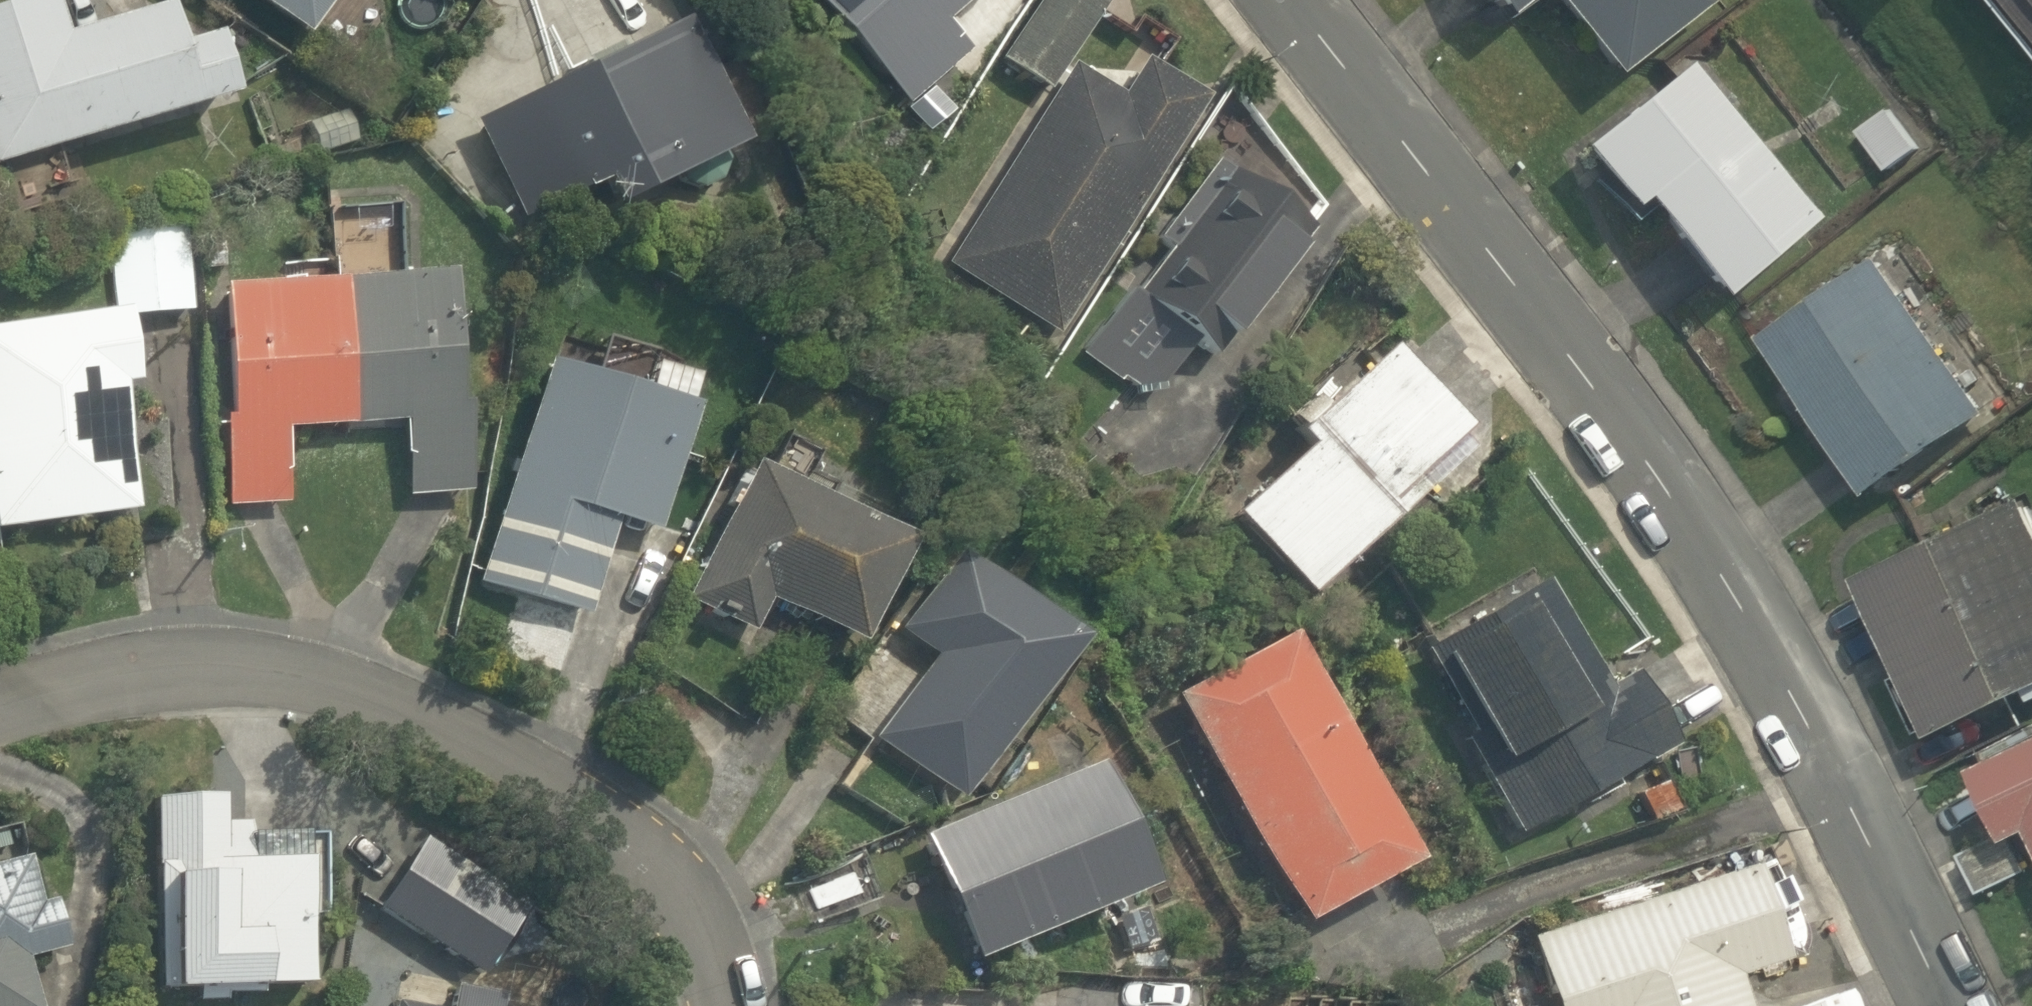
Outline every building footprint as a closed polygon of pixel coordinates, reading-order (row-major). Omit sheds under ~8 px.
[(240,38),(210,47),(199,10),(84,42),(72,0),(67,0),(0,19),(0,172),(257,98),(240,38)] [(295,57),(337,0),(262,0),(269,5),(253,27),(295,57)] [(916,102),(1026,0),(821,0),(916,102)] [(1529,52),(1567,22),(1626,94),(1718,19),(1703,0),(1487,0),(1529,52)] [(2031,20),(2031,0),(2017,0),(2031,20)] [(775,158),(716,27),(492,127),(550,259),(775,158)] [(1138,98),(1078,66),(972,265),(1087,327),(1211,95),(1156,65),(1138,98)] [(1687,75),(1582,155),(1646,238),(1661,227),(1725,311),(1815,243),(1687,75)] [(1932,161),(1890,102),(1855,127),(1898,186),(1932,161)] [(1209,340),(1235,358),(1318,245),(1232,182),(1096,366),(1157,410),(1209,340)] [(200,247),(113,256),(120,322),(0,335),(0,489),(5,531),(157,514),(145,399),(161,397),(152,319),(207,313),(200,247)] [(2008,425),(1886,267),(1770,356),(1892,514),(2008,425)] [(300,514),(300,433),(419,432),(419,504),(476,504),(475,290),(239,292),(240,514),(300,514)] [(1249,529),(1333,607),(1493,435),(1397,346),(1309,442),(1320,452),(1249,529)] [(667,540),(723,400),(649,370),(640,393),(569,365),(484,582),(592,625),(631,526),(667,540)] [(760,467),(694,607),(769,642),(785,608),(885,656),(935,550),(760,467)] [(2031,718),(2031,516),(2030,512),(1877,597),(1965,755),(2031,718)] [(880,747),(983,816),(1069,689),(1084,700),(1116,652),(970,554),(913,637),(941,656),(880,747)] [(1543,846),(1703,758),(1657,675),(1614,699),(1554,591),(1438,656),(1543,846)] [(1440,865),(1315,639),(1190,708),(1315,935),(1440,865)] [(1993,777),(2031,856),(2031,758),(1993,777)] [(933,838),(997,961),(1188,900),(1128,777),(933,838)] [(258,865),(258,808),(164,809),(167,1001),(326,999),(324,864),(258,865)] [(529,904),(432,845),(390,914),(488,973),(529,904)] [(38,963),(75,951),(58,897),(42,902),(28,856),(0,864),(0,1005),(51,1005),(38,963)] [(1746,863),(1526,937),(1550,1005),(1740,1005),(1730,976),(1777,960),(1746,863)] [(518,1002),(466,994),(464,1005),(518,1005),(518,1002)]
